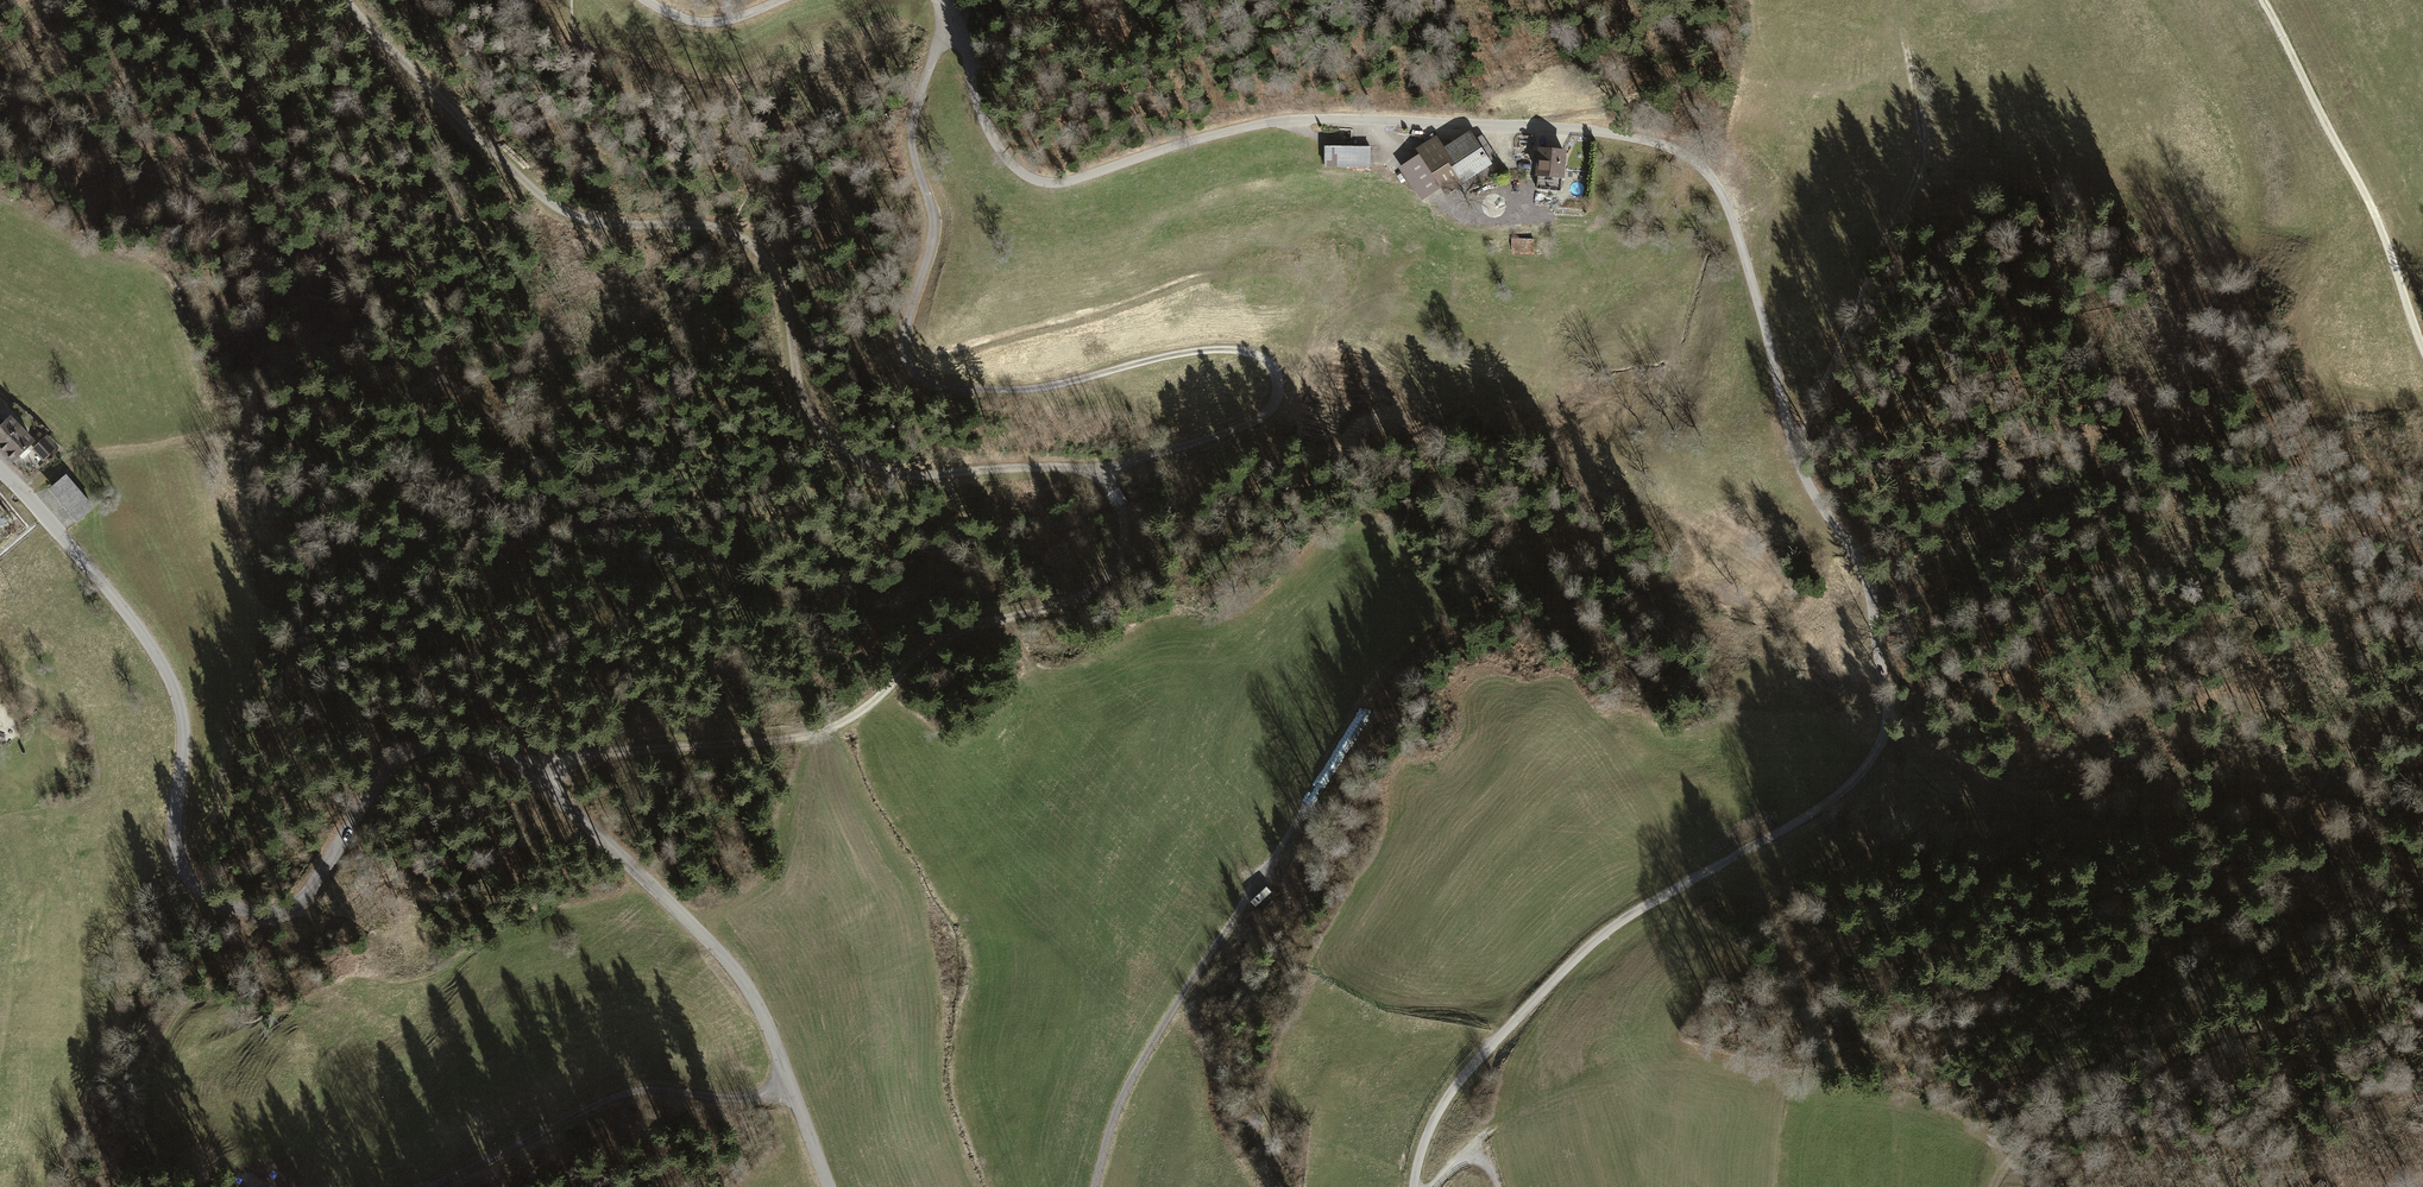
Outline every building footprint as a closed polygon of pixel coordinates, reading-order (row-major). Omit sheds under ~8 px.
[(1419,154),(1400,168),(1423,201),(1442,188),(1447,194),(1464,182),(1468,188),(1496,168),(1492,162),(1498,158),(1482,135),(1476,139),(1470,130),(1445,148),(1436,136),(1416,150),(1419,154)] [(1371,146),(1324,146),(1324,168),(1371,168),(1371,146)] [(1568,150),(1538,147),(1535,187),(1565,190),(1568,150)] [(1535,239),(1512,239),(1512,256),(1535,256),(1535,239)] [(14,468),(37,446),(12,420),(0,431),(0,454),(14,468)] [(60,451),(48,439),(34,453),(46,466),(60,451)] [(48,492),(77,527),(95,511),(66,477),(48,492)] [(74,539),(78,545),(85,540),(80,534),(74,539)]
